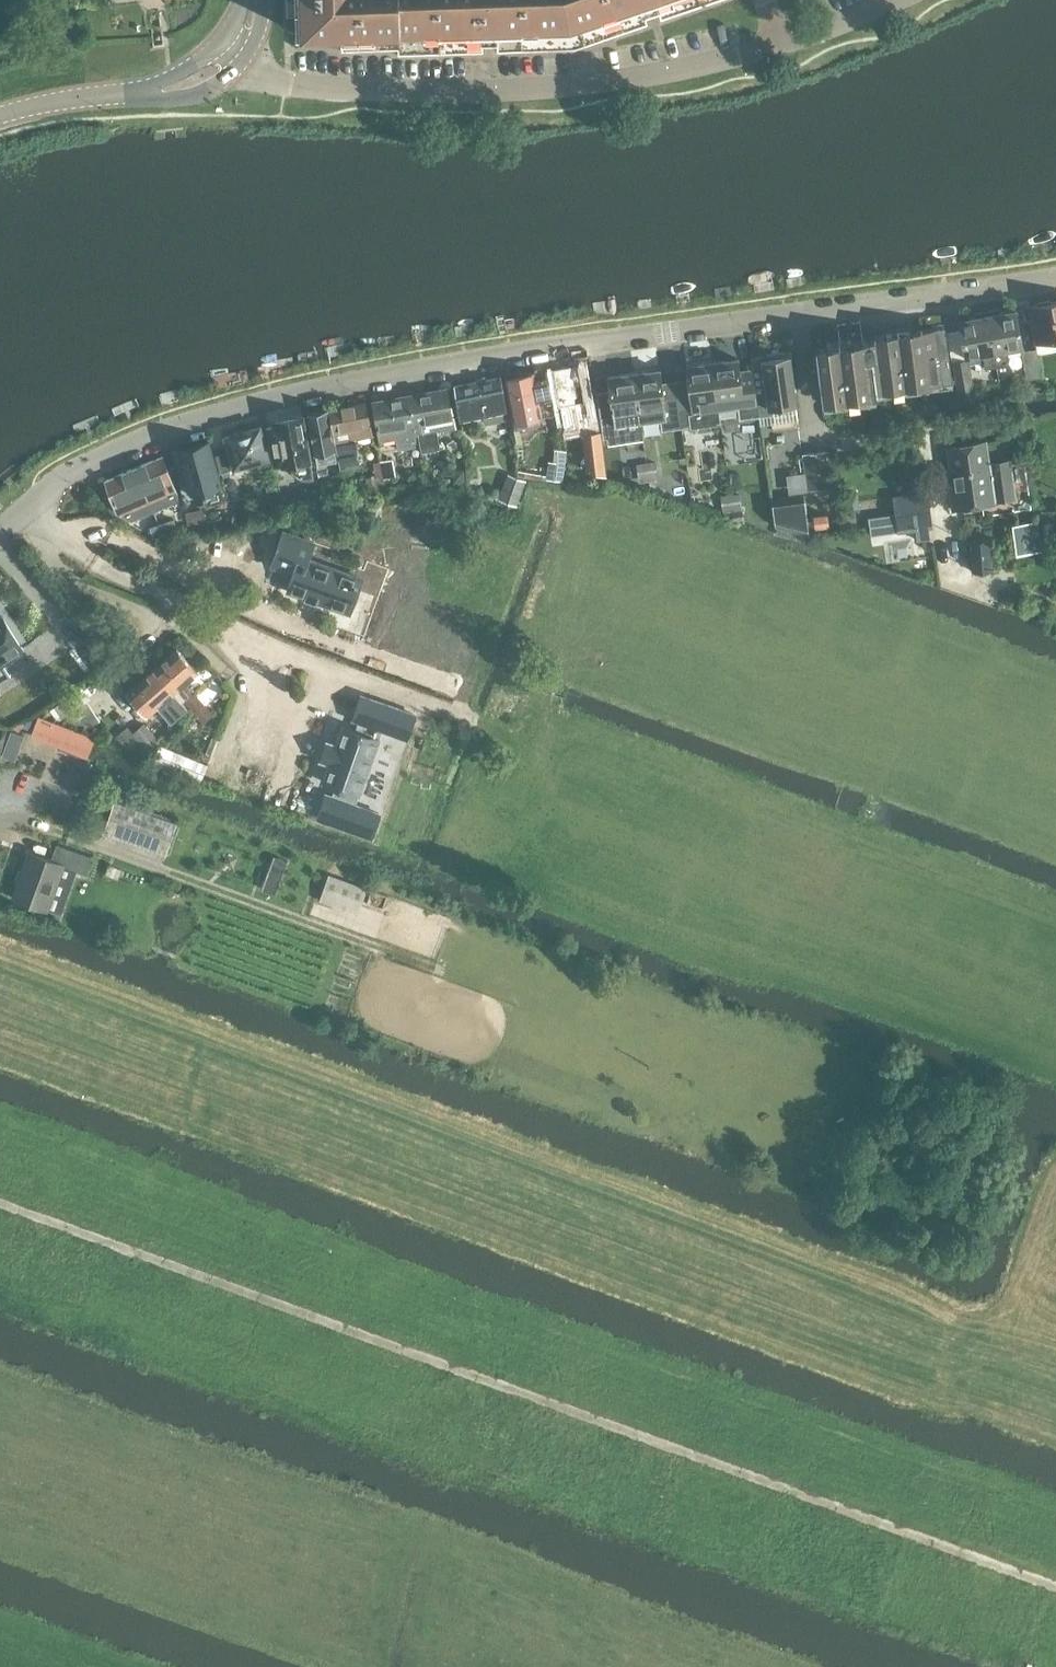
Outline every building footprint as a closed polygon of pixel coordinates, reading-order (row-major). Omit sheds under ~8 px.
[(297,33),(341,32),(342,51),(398,49),(398,55),(483,52),(482,33),(497,33),(497,51),(574,49),(647,24),(641,6),(655,2),(661,19),(717,0),(296,0),(297,33)] [(1051,302),(1048,300),(1036,302),(1035,305),(1029,306),(1036,340),(1055,337),(1055,301),(1051,302)] [(986,314),(995,365),(1006,362),(1003,348),(1021,345),(1014,308),(986,314)] [(995,365),(986,314),(957,319),(964,355),(981,352),(983,367),(995,365)] [(815,347),(822,399),(869,392),(868,389),(880,387),(881,394),(951,385),(943,326),(874,335),(875,339),(815,347)] [(1035,347),(1020,350),(1025,377),(1040,374),(1035,347)] [(752,369),(759,415),(773,413),(772,406),(795,403),(791,372),(793,372),(790,351),(767,354),(767,358),(762,359),(763,368),(752,369)] [(759,415),(752,369),(739,371),(738,358),(712,361),(718,409),(737,406),(739,418),(759,415)] [(966,360),(952,363),(957,390),(971,387),(966,360)] [(675,379),(681,426),(695,424),(696,429),(711,427),(720,426),(712,361),(686,365),(688,378),(675,379)] [(578,363),(552,368),(563,428),(588,424),(588,428),(601,425),(597,396),(585,398),(582,381),(581,381),(578,363)] [(634,372),(640,420),(659,417),(661,429),(681,426),(675,379),(661,381),(660,368),(634,372)] [(518,375),(505,377),(512,412),(513,419),(515,429),(543,423),(542,416),(556,413),(549,377),(534,379),(532,372),(528,373),(525,371),(519,372),(518,375)] [(609,388),(596,390),(597,396),(601,425),(602,436),(607,436),(608,444),(642,440),(640,420),(634,372),(607,375),(609,388)] [(500,376),(454,385),(460,417),(482,413),(483,422),(505,418),(504,409),(506,408),(500,376)] [(441,449),(437,430),(454,427),(447,387),(410,394),(419,446),(420,453),(441,449)] [(410,394),(373,400),(380,440),(396,437),(398,449),(419,446),(410,394)] [(358,465),(353,438),(372,435),(366,402),(329,409),(340,468),(358,465)] [(327,409),(307,413),(316,464),(336,461),(327,409)] [(275,425),(268,426),(269,429),(273,454),(275,462),(275,464),(282,463),(289,461),(290,463),(290,465),(291,467),(292,468),(293,470),(294,471),(295,473),(297,474),(298,475),(300,476),(301,477),(303,477),(305,478),(306,478),(308,479),(310,479),(312,478),(314,478),(309,455),(307,443),(302,416),(279,420),(274,421),(275,425)] [(215,454),(220,471),(269,458),(260,425),(224,435),(228,451),(215,454)] [(588,468),(593,470),(606,474),(600,430),(583,433),(588,468)] [(208,492),(222,487),(210,439),(208,439),(209,442),(178,450),(191,494),(192,494),(192,492),(201,489),(207,488),(208,492)] [(949,482),(953,507),(996,501),(996,499),(1011,496),(1005,461),(987,463),(984,441),(948,447),(953,481),(949,482)] [(806,491),(831,488),(827,452),(802,455),(806,491)] [(115,506),(136,517),(178,497),(161,456),(104,480),(115,506)] [(657,480),(655,461),(645,462),(648,481),(657,480)] [(648,481),(645,462),(636,463),(638,482),(648,481)] [(508,474),(497,500),(515,507),(525,482),(508,474)] [(926,491),(892,496),(897,530),(914,528),(916,539),(929,538),(927,526),(931,526),(926,491)] [(730,494),(732,511),(742,509),(740,492),(730,494)] [(732,511),(730,494),(721,495),(723,512),(732,511)] [(808,510),(806,494),(771,498),(774,524),(811,534),(808,510)] [(814,526),(827,524),(826,514),(813,516),(814,526)] [(1039,523),(1012,526),(1014,553),(1019,553),(1019,552),(1041,550),(1039,523)] [(284,531),(272,565),(294,573),(288,589),(332,605),(349,611),(361,577),(345,571),(308,558),(314,542),(284,531)] [(969,541),(971,573),(993,571),(990,539),(969,541)] [(20,650),(20,643),(2,616),(0,616),(0,664),(20,650)] [(156,666),(182,696),(189,690),(183,684),(197,672),(176,648),(156,666)] [(156,666),(131,689),(151,712),(161,704),(174,719),(190,705),(182,696),(156,666)] [(211,710),(191,688),(182,696),(190,705),(202,718),(211,710)] [(327,794),(318,817),(340,825),(348,803),(353,805),(354,804),(357,794),(358,794),(359,794),(379,739),(377,738),(381,728),(407,737),(415,714),(362,695),(354,718),(360,720),(356,731),(344,726),(337,745),(332,744),(326,761),(331,763),(324,781),(337,786),(333,796),(327,794)] [(35,717),(28,736),(88,759),(95,740),(35,717)] [(155,738),(142,725),(133,734),(126,727),(116,737),(136,757),(155,738)] [(18,757),(27,732),(14,727),(4,752),(18,757)] [(207,766),(163,747),(156,764),(200,783),(207,766)] [(95,766),(83,762),(73,787),(85,792),(95,766)] [(114,802),(104,829),(166,851),(176,824),(114,802)] [(86,875),(92,858),(57,845),(51,861),(29,853),(12,898),(46,910),(62,866),(86,875)] [(263,889),(275,894),(288,860),(275,855),(263,889)] [(368,887),(329,873),(319,900),(358,914),(368,887)]
